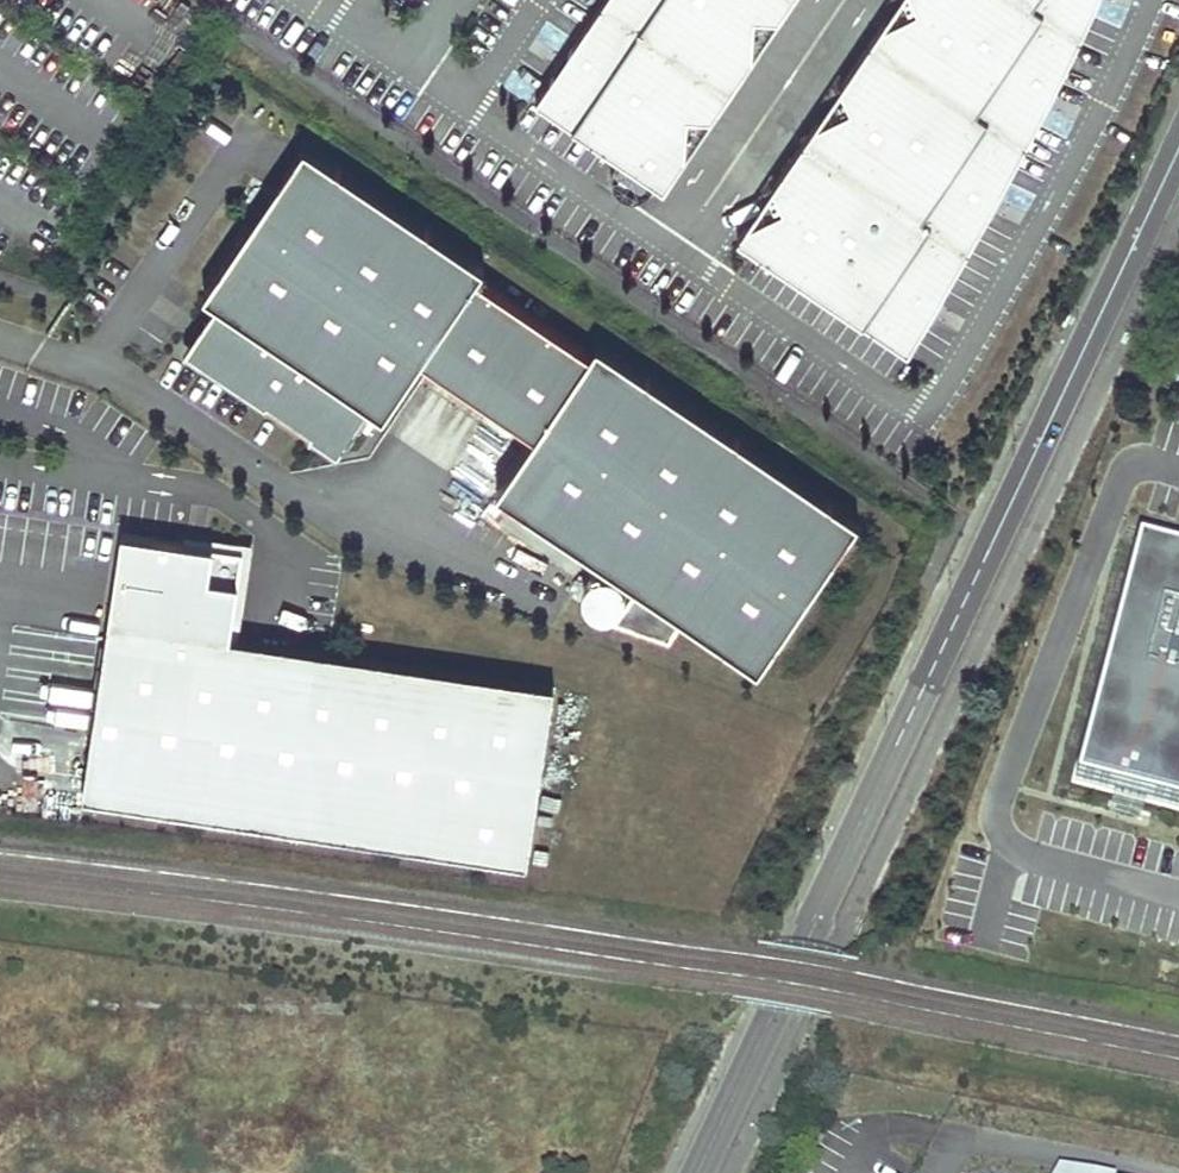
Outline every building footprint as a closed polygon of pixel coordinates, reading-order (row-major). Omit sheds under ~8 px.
[(536,102),(625,162),(652,180),(664,189),(684,160),(687,119),(710,121),(751,62),(754,21),(778,22),(793,0),(605,0),(536,102)] [(908,354),(944,292),(983,223),(1003,188),(1058,82),(1081,37),(1097,0),(910,0),(917,14),(880,32),(839,91),(849,112),(812,130),(771,190),(781,211),(744,229),(735,243),(908,354)] [(880,32),(917,14),(910,0),(901,0),(880,32)] [(754,21),(751,62),(778,22),(754,21)] [(839,91),(812,130),(849,112),(839,91)] [(687,119),(684,160),(710,121),(687,119)] [(484,266),(304,146),(203,297),(216,306),(205,323),(207,325),(188,354),(248,394),(246,396),(338,458),(371,409),(383,417),(422,360),(535,437),(497,493),(639,588),(615,622),(671,641),(685,618),(759,668),(860,518),(598,342),(591,353),(477,277),(484,266)] [(652,180),(625,162),(616,175),(644,193),(652,180)] [(771,190),(744,229),(781,211),(771,190)] [(82,797),(527,861),(548,686),(229,640),(240,552),(117,535),(108,606),(82,797)] [(1136,538),(1071,783),(1178,812),(1178,549),(1136,538)] [(627,598),(627,590),(622,580),(616,575),(601,572),(588,580),(583,594),(588,608),(594,613),(605,616),(616,613),(622,608),(627,598)]
